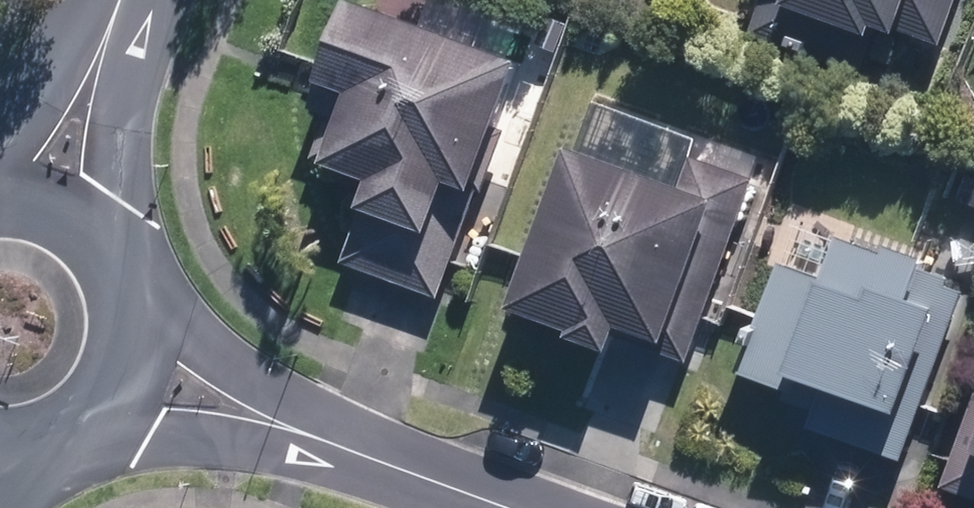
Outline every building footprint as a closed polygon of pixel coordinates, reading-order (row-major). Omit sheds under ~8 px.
[(445,291),(497,189),(509,195),(559,60),(413,0),(373,0),(342,71),(369,82),(344,152),(390,171),(378,197),(354,254),(445,291)] [(943,37),(959,0),(809,0),(892,34),(898,19),(943,37)] [(577,327),(627,345),(641,319),(700,340),(710,314),(728,321),(786,164),(596,94),(521,296),(580,318),(577,327)] [(806,370),(924,411),(973,269),(808,211),(753,368),(801,384),(806,370)]
